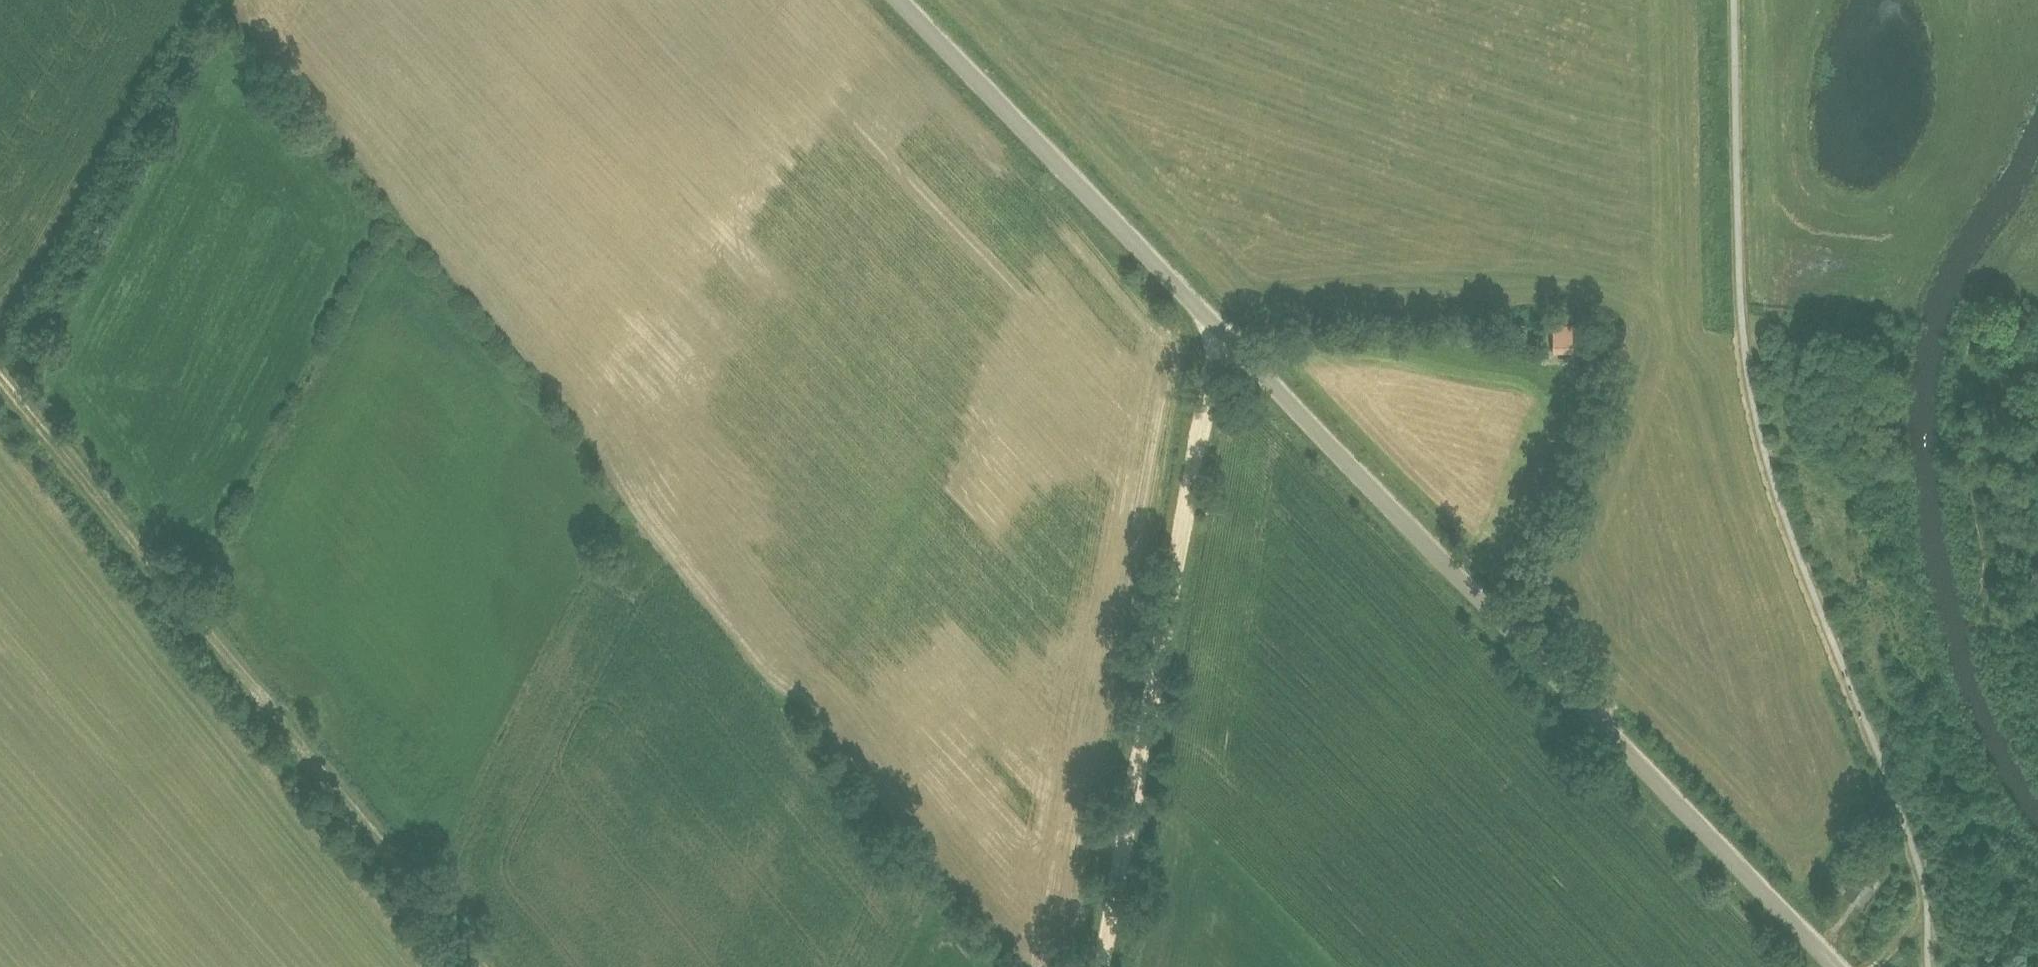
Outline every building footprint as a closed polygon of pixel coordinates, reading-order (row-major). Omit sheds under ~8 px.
[(1572,324),(1552,325),(1552,332),(1552,351),(1553,351),(1566,351),(1573,351),(1572,332),(1572,326),(1572,324)]
